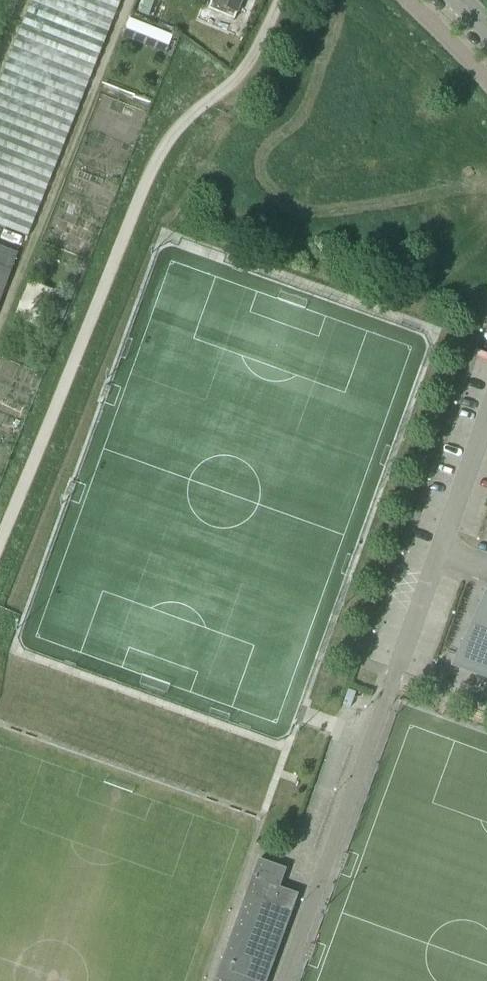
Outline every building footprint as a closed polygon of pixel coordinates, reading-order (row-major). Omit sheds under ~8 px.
[(0,81),(0,226),(27,237),(121,0),(32,0),(0,81)] [(208,10),(234,21),(237,13),(243,0),(212,0),(208,10)] [(11,269),(17,253),(8,250),(9,247),(3,244),(1,247),(0,247),(0,265),(11,269)] [(42,324),(51,285),(28,279),(19,319),(42,324)] [(467,655),(486,662),(486,598),(467,655)] [(298,895),(279,888),(286,869),(259,859),(252,879),(264,883),(258,899),(246,895),(215,980),(267,980),(298,895)]
